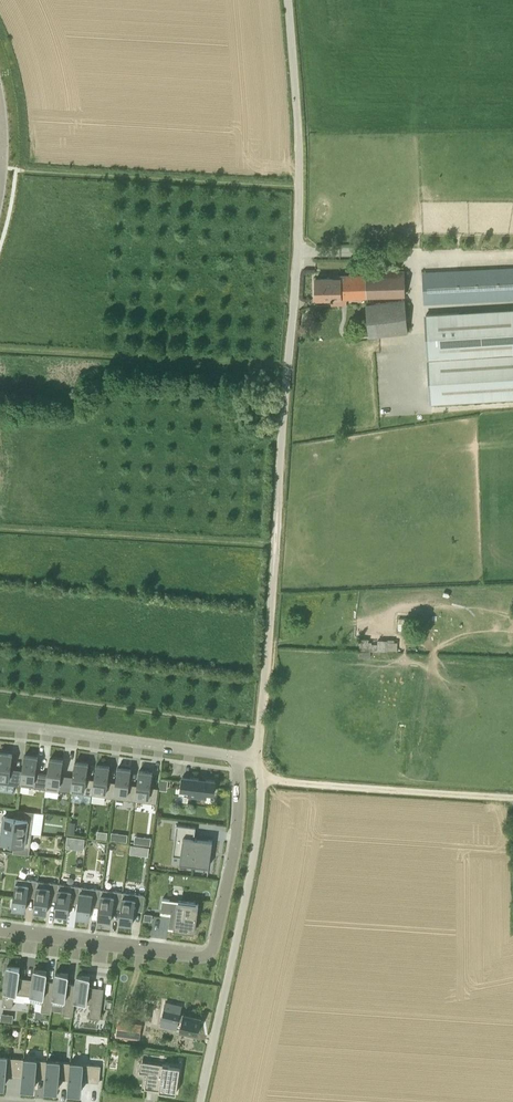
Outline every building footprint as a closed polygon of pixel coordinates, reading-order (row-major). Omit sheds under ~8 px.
[(512,297),(512,270),(424,274),(425,301),(512,297)] [(405,271),(366,272),(366,275),(366,296),(405,295),(405,271)] [(341,278),(315,279),(316,298),(342,298),(366,296),(366,275),(340,275),(341,278)] [(370,336),(408,332),(405,300),(366,304),(370,336)] [(512,400),(512,310),(427,315),(432,404),(512,400)] [(398,631),(412,632),(412,619),(399,618),(398,631)] [(360,635),(359,648),(372,648),(373,636),(360,635)] [(381,638),(381,649),(394,650),(395,638),(381,638)] [(12,784),(20,786),(21,785),(20,785),(22,769),(11,768),(12,754),(9,754),(0,752),(0,783),(12,784)] [(22,769),(20,785),(21,785),(46,788),(48,773),(36,771),(38,757),(24,755),(22,769)] [(48,773),(46,788),(71,792),(73,776),(61,775),(63,760),(50,759),(48,773)] [(73,776),(71,792),(92,795),(94,779),(86,778),(88,764),(75,762),(73,776)] [(94,779),(92,795),(114,798),(116,782),(108,781),(110,767),(96,765),(94,779)] [(116,782),(114,798),(135,800),(137,785),(129,784),(131,769),(118,768),(116,782)] [(137,785),(135,800),(157,803),(159,788),(150,787),(152,772),(139,771),(137,785)] [(182,776),(181,789),(189,791),(189,796),(206,798),(207,793),(214,794),(215,780),(182,776)] [(1,821),(0,829),(32,833),(34,812),(19,810),(18,818),(3,816),(3,821),(1,821)] [(177,824),(175,840),(183,841),(181,856),(180,863),(192,864),(193,864),(209,866),(211,852),(213,840),(194,838),(196,827),(177,824)] [(0,832),(0,837),(1,837),(0,842),(14,844),(13,852),(29,854),(32,833),(0,829),(0,832)] [(113,830),(112,838),(128,841),(129,833),(113,830)] [(69,834),(67,845),(85,847),(86,837),(69,834)] [(131,853),(150,854),(152,835),(136,834),(135,844),(132,843),(131,853)] [(12,897),(11,906),(12,906),(12,908),(26,910),(28,895),(35,896),(37,881),(16,878),(14,897),(12,897)] [(35,896),(34,911),(47,912),(49,898),(57,899),(59,884),(37,881),(35,896)] [(57,899),(55,913),(68,915),(70,901),(78,902),(80,886),(59,884),(57,899)] [(78,902),(76,916),(90,918),(92,904),(100,905),(102,889),(80,886),(78,902)] [(100,905),(98,919),(111,921),(113,907),(121,908),(123,892),(102,889),(100,905)] [(121,908),(119,922),(133,924),(134,909),(143,910),(145,895),(123,892),(121,908)] [(168,899),(166,913),(170,914),(175,915),(173,929),(180,930),(195,931),(199,903),(168,899)] [(7,966),(2,1006),(12,1007),(13,1000),(24,1001),(25,995),(31,995),(33,982),(21,981),(21,978),(18,978),(20,967),(7,966)] [(31,995),(30,1002),(42,1003),(41,1011),(51,1012),(52,1010),(53,998),(52,998),(54,982),(45,981),(47,971),(34,969),(33,982),(31,995)] [(54,982),(52,998),(53,998),(64,1000),(62,1014),(73,1015),(75,1001),(74,1001),(76,985),(67,984),(68,974),(56,972),(54,982)] [(76,985),(74,1001),(75,1001),(91,1003),(89,1017),(100,1019),(104,988),(103,988),(103,991),(91,990),(91,987),(88,987),(90,976),(77,975),(76,985)] [(164,1003),(161,1018),(178,1021),(178,1020),(181,1021),(179,1029),(197,1033),(201,1018),(180,1013),(181,1007),(164,1003)] [(117,1034),(141,1037),(143,1021),(119,1017),(117,1034)] [(3,1084),(5,1084),(6,1079),(6,1074),(22,1076),(24,1058),(0,1056),(0,1084),(3,1084)] [(22,1076),(21,1086),(25,1086),(35,1087),(36,1077),(45,1078),(46,1069),(47,1060),(24,1058),(22,1076)] [(45,1078),(45,1088),(58,1089),(59,1079),(69,1079),(70,1062),(47,1060),(46,1069),(45,1078)] [(69,1079),(68,1089),(82,1091),(82,1081),(99,1082),(101,1065),(71,1062),(70,1062),(69,1079)] [(147,1073),(145,1088),(176,1093),(180,1066),(179,1066),(163,1064),(149,1062),(147,1072),(147,1073)]
